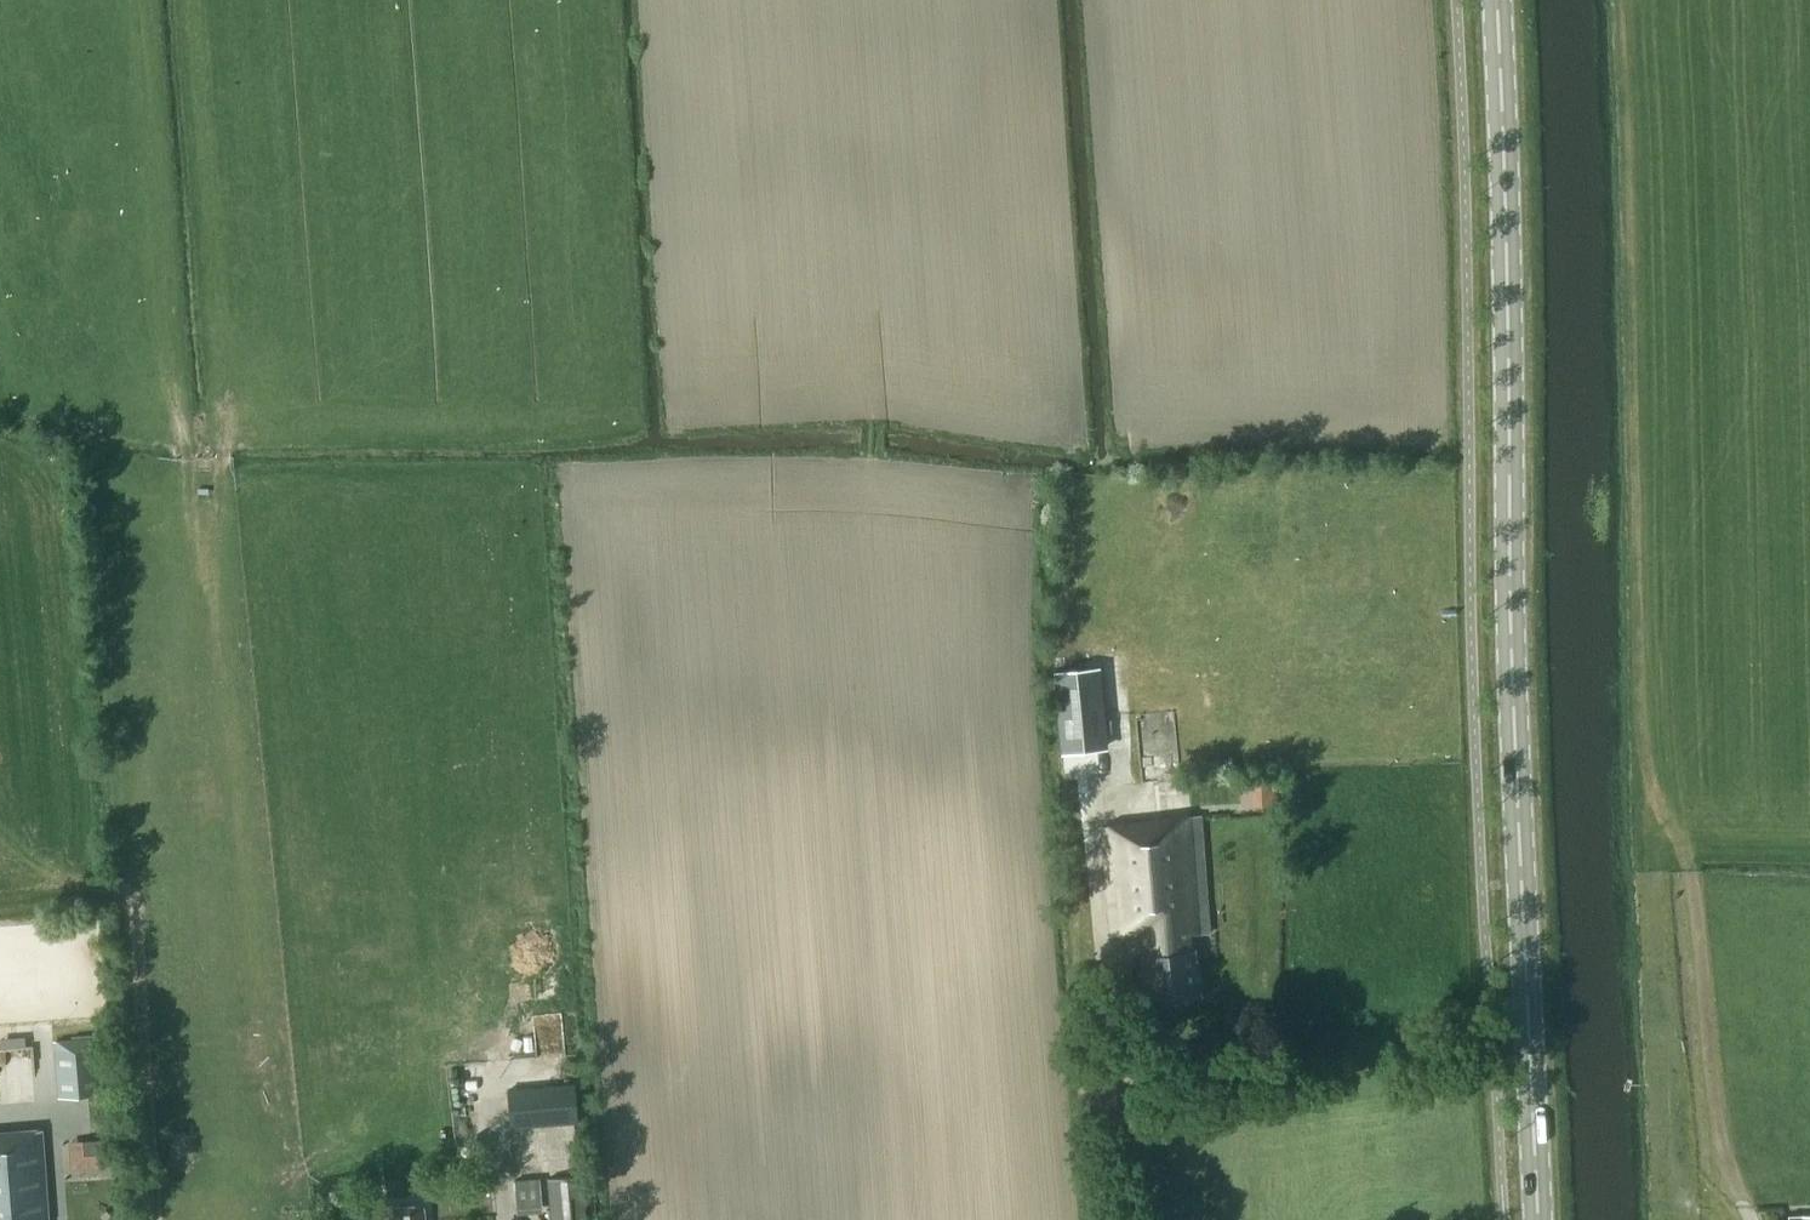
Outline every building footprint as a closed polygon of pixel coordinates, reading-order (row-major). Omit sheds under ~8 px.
[(1106,745),(1099,666),(1055,670),(1063,749),(1106,745)] [(1102,827),(1113,936),(1139,933),(1146,1003),(1200,997),(1193,933),(1209,932),(1203,829),(1202,816),(1192,816),(1102,827)] [(103,1093),(98,1036),(92,1037),(92,1033),(70,1035),(70,1038),(54,1039),(59,1097),(103,1093)] [(577,1083),(507,1089),(511,1129),(580,1124),(577,1083)] [(48,1219),(42,1130),(0,1133),(0,1219),(48,1219)] [(113,1138),(69,1140),(71,1168),(114,1166),(113,1138)] [(581,1174),(548,1177),(552,1219),(586,1219),(581,1174)] [(543,1211),(541,1177),(515,1179),(517,1213),(543,1211)] [(421,1204),(390,1207),(391,1219),(424,1219),(421,1204)]
